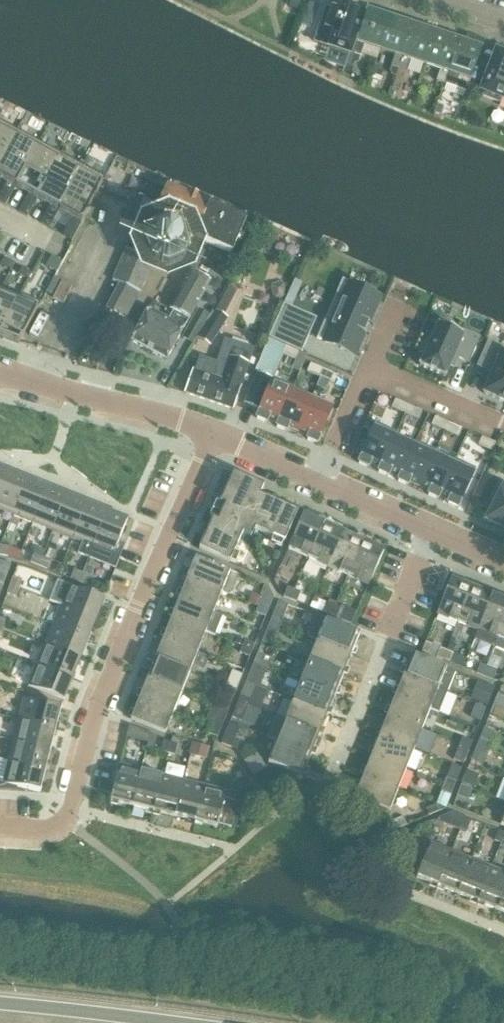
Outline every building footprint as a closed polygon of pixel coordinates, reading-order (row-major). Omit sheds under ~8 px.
[(288,7),(297,10),(300,0),(290,0),(288,7)] [(328,7),(316,42),(349,53),(352,54),(366,12),(368,9),(347,2),(343,12),(328,7)] [(353,54),(352,55),(360,57),(361,54),(364,45),(379,51),(390,18),(367,11),(353,54)] [(390,18),(379,51),(395,56),(391,67),(392,67),(390,72),(392,76),(396,77),(396,76),(398,69),(413,26),(390,18)] [(398,69),(396,76),(403,78),(405,72),(406,72),(410,61),(425,66),(435,33),(413,26),(398,69)] [(435,33),(425,66),(440,71),(436,82),(443,84),(458,41),(435,33)] [(458,41),(443,84),(466,92),(470,81),(481,48),(458,41)] [(502,54),(498,56),(495,54),(481,92),(483,93),(482,98),(498,104),(500,99),(503,100),(503,54),(502,54)] [(342,72),(341,74),(348,77),(353,65),(347,62),(342,73),(342,72)] [(437,106),(435,113),(440,115),(443,108),(437,106)] [(17,131),(0,121),(0,162),(17,131)] [(39,142),(17,131),(0,162),(0,179),(6,183),(0,194),(0,202),(5,205),(15,187),(39,142)] [(15,187),(28,195),(19,212),(27,217),(36,199),(61,154),(39,142),(15,187)] [(49,229),(58,211),(83,166),(61,154),(36,199),(50,206),(40,224),(49,229)] [(83,166),(58,211),(72,218),(62,236),(71,241),(105,178),(83,166)] [(151,187),(145,199),(158,205),(154,213),(166,218),(183,226),(190,240),(194,238),(231,254),(245,221),(209,205),(209,204),(166,186),(164,192),(151,187)] [(149,224),(142,242),(149,259),(166,267),(183,260),(191,243),(190,240),(183,226),(166,218),(149,224)] [(153,262),(124,249),(111,281),(119,284),(106,310),(125,320),(139,294),(153,262)] [(48,263),(58,269),(62,263),(51,257),(48,263)] [(11,271),(14,264),(3,258),(0,265),(11,271)] [(18,275),(29,280),(32,274),(22,268),(18,275)] [(132,343),(132,342),(145,349),(145,350),(152,354),(152,353),(165,360),(164,361),(166,361),(183,328),(209,280),(190,270),(169,309),(172,311),(167,320),(148,309),(130,342),(132,343)] [(324,322),(316,339),(323,342),(344,351),(353,355),(362,333),(363,334),(364,333),(362,332),(366,323),(368,324),(368,323),(367,323),(377,300),(368,295),(369,292),(342,280),(334,298),(332,304),(331,305),(327,315),(326,317),(324,322)] [(52,298),(63,303),(72,286),(61,281),(52,298)] [(274,303),(284,302),(282,286),(272,287),(274,303)] [(0,290),(0,334),(21,295),(1,288),(0,290)] [(41,303),(21,295),(0,334),(0,338),(18,345),(41,303)] [(299,352),(301,353),(302,350),(309,334),(316,319),(314,318),(293,309),(291,308),(284,305),(283,305),(283,304),(268,339),(286,347),(299,352)] [(208,316),(198,310),(182,338),(193,344),(208,316)] [(214,310),(199,338),(210,345),(226,316),(214,310)] [(424,355),(419,367),(445,378),(450,366),(453,368),(457,358),(468,363),(479,339),(463,332),(462,335),(437,324),(430,341),(426,340),(421,353),(424,355)] [(193,370),(185,394),(232,410),(251,352),(249,348),(226,341),(222,343),(216,364),(199,358),(195,371),(193,370)] [(482,394),(503,404),(503,353),(502,352),(503,349),(488,343),(477,367),(492,373),(482,394)] [(282,355),(296,361),(299,352),(286,347),(282,355)] [(324,371),(310,365),(307,373),(320,379),(324,371)] [(320,379),(334,385),(337,376),(324,371),(320,379)] [(271,380),(258,374),(245,404),(259,410),(271,380)] [(277,425),(293,387),(272,379),(272,380),(257,416),(257,417),(256,420),(266,424),(267,421),(277,425)] [(287,429),(297,433),(311,400),(292,392),(294,388),(293,387),(277,425),(276,428),(286,432),(287,429)] [(308,438),(307,441),(316,445),(317,442),(318,442),(332,409),(311,400),(297,433),(308,438)] [(395,401),(391,409),(405,414),(408,407),(395,401)] [(408,407),(405,414),(418,420),(422,412),(408,407)] [(431,426),(444,432),(448,424),(434,418),(431,426)] [(379,470),(396,433),(376,424),(370,437),(366,445),(362,443),(357,454),(361,456),(359,461),(360,461),(358,464),(368,468),(369,465),(379,470)] [(448,424),(444,432),(458,438),(461,430),(448,424)] [(415,442),(413,446),(395,438),(397,434),(396,433),(379,470),(378,473),(387,477),(388,474),(399,479),(416,442),(415,442)] [(478,446),(491,452),(495,445),(495,444),(481,438),(478,446)] [(419,488),(436,451),(416,442),(399,479),(398,482),(407,486),(408,483),(419,488)] [(438,497),(455,460),(454,460),(452,464),(434,456),(436,452),(436,451),(419,488),(429,493),(428,496),(437,500),(438,497)] [(447,505),(457,509),(458,506),(459,506),(475,470),(455,460),(438,497),(449,502),(447,505)] [(0,488),(0,510),(12,515),(27,480),(7,472),(0,488)] [(254,531),(284,544),(297,513),(266,499),(265,499),(259,496),(263,488),(232,474),(219,504),(224,507),(221,513),(216,511),(198,550),(229,564),(242,535),(251,538),(254,531)] [(485,476),(475,493),(487,499),(496,481),(485,476)] [(27,480),(12,515),(32,523),(47,488),(27,480)] [(503,486),(484,521),(498,528),(503,531),(503,486)] [(47,488),(32,523),(52,531),(67,496),(47,488)] [(67,496),(52,531),(72,539),(87,504),(67,496)] [(87,504),(72,539),(82,543),(78,554),(88,558),(92,547),(107,512),(87,504)] [(92,547),(88,558),(115,569),(124,546),(118,543),(127,520),(107,512),(92,547)] [(288,550),(308,559),(323,525),(303,516),(288,550)] [(308,559),(328,568),(343,534),(323,525),(308,559)] [(328,568),(348,576),(363,542),(343,534),(328,568)] [(363,542),(348,576),(368,586),(383,552),(363,542)] [(0,547),(0,556),(8,557),(9,547),(0,546),(0,547)] [(30,563),(38,567),(42,558),(34,554),(30,563)] [(42,558),(38,567),(47,570),(50,561),(42,558)] [(195,558),(187,579),(221,592),(227,595),(232,592),(237,579),(236,574),(195,558)] [(70,579),(78,583),(82,574),(74,570),(70,579)] [(82,574),(78,583),(87,586),(90,577),(82,574)] [(12,577),(9,586),(19,589),(22,581),(12,577)] [(187,579),(179,599),(213,613),(221,592),(187,579)] [(436,614),(457,623),(471,588),(450,580),(436,614)] [(68,585),(60,606),(96,620),(104,600),(68,585)] [(19,589),(9,586),(6,594),(16,598),(19,589)] [(283,598),(290,600),(294,590),(287,587),(283,598)] [(457,623),(477,631),(491,596),(471,588),(457,623)] [(294,590),(290,600),(296,603),(300,593),(294,590)] [(273,599),(264,596),(259,607),(268,611),(273,599)] [(494,648),(503,623),(503,601),(491,596),(477,631),(474,640),(494,648)] [(179,599),(171,619),(205,633),(213,636),(221,616),(213,613),(179,599)] [(278,602),(269,623),(280,627),(288,606),(278,602)] [(323,613),(330,616),(334,606),(327,603),(323,613)] [(60,606),(52,626),(88,640),(96,620),(60,606)] [(334,606),(330,616),(336,619),(340,609),(334,606)] [(259,607),(258,607),(255,614),(265,618),(268,611),(259,607)] [(308,638),(316,641),(351,655),(359,634),(316,617),(313,620),(311,623),(308,630),(308,634),(308,638)] [(171,619),(163,639),(197,653),(205,633),(171,619)] [(280,627),(269,623),(261,643),(272,647),(280,627)] [(494,648),(503,652),(503,623),(494,648)] [(52,626),(44,646),(80,660),(88,640),(52,626)] [(242,646),(244,641),(237,638),(235,643),(242,646)] [(163,639),(155,659),(189,673),(197,653),(163,639)] [(244,640),(242,647),(252,651),(255,644),(244,640)] [(316,641),(308,661),(343,675),(351,655),(316,641)] [(432,645),(425,642),(421,652),(428,655),(432,645)] [(44,646),(36,666),(72,680),(80,660),(44,646)] [(252,651),(242,647),(239,653),(241,654),(238,662),(246,666),(252,651)] [(436,658),(442,661),(446,651),(440,648),(436,658)] [(446,651),(442,661),(449,664),(453,653),(446,651)] [(453,672),(411,655),(403,676),(445,693),(453,672)] [(273,663),(256,656),(253,663),(266,668),(270,670),(273,663)] [(155,659),(147,679),(181,693),(189,673),(155,659)] [(308,661),(300,681),(335,695),(343,675),(308,661)] [(253,663),(250,670),(263,675),(266,668),(253,663)] [(476,674),(482,677),(486,667),(480,664),(476,674)] [(72,680),(36,666),(28,687),(63,701),(72,680)] [(486,667),(482,677),(489,679),(493,669),(486,667)] [(403,676),(395,696),(429,710),(437,713),(445,693),(403,676)] [(147,679),(139,699),(173,713),(181,693),(147,679)] [(228,680),(226,687),(236,691),(239,685),(228,680)] [(300,681),(292,701),(327,715),(335,695),(300,681)] [(493,689),(482,684),(475,703),(486,707),(493,689)] [(236,691),(226,687),(223,694),(233,698),(236,691)] [(493,705),(503,710),(503,697),(497,694),(493,705)] [(240,696),(237,703),(248,707),(250,700),(240,696)] [(395,696),(387,716),(421,730),(429,710),(395,696)] [(24,699),(18,721),(55,730),(61,708),(24,699)] [(173,713),(139,699),(130,720),(165,734),(173,713)] [(292,701),(284,722),(319,735),(327,715),(292,701)] [(248,707),(237,703),(232,716),(242,720),(248,707)] [(485,709),(475,705),(470,717),(480,721),(485,709)] [(503,721),(503,710),(493,705),(488,716),(503,722),(503,721)] [(210,727),(220,731),(222,725),(227,713),(211,706),(204,725),(210,727)] [(387,716),(379,736),(413,750),(421,730),(387,716)] [(269,739),(276,742),(311,755),(319,735),(284,722),(277,719),(269,739)] [(18,721),(13,741),(50,751),(55,730),(18,721)] [(129,726),(126,738),(147,744),(150,734),(129,726)] [(220,731),(210,727),(207,734),(217,738),(220,731)] [(483,729),(477,745),(487,750),(493,733),(483,729)] [(147,744),(146,748),(152,750),(156,737),(150,734),(147,744)] [(379,736),(371,756),(405,770),(413,750),(379,736)] [(221,744),(231,748),(234,742),(224,737),(221,744)] [(462,738),(459,745),(469,749),(472,742),(462,738)] [(13,741),(8,762),(45,772),(50,751),(13,741)] [(160,752),(167,754),(170,743),(163,741),(160,752)] [(311,755),(276,742),(268,763),(302,776),(311,755)] [(170,743),(167,754),(174,755),(177,745),(170,743)] [(192,743),(189,754),(204,758),(207,746),(192,743)] [(469,749),(459,745),(454,758),(464,762),(469,749)] [(487,750),(477,745),(474,752),(484,756),(487,750)] [(474,753),(471,761),(481,764),(484,757),(474,753)] [(256,755),(244,763),(253,775),(253,776),(253,775),(265,768),(256,755)] [(371,756),(363,776),(397,790),(405,770),(371,756)] [(45,772),(8,762),(3,784),(39,793),(45,772)] [(110,801),(132,807),(141,771),(119,765),(110,801)] [(132,807),(153,812),(162,776),(141,771),(132,807)] [(463,779),(462,784),(473,788),(476,778),(474,774),(467,771),(463,779)] [(153,812),(174,817),(183,781),(162,776),(153,812)] [(397,790),(363,776),(354,797),(389,811),(397,790)] [(446,778),(443,785),(453,789),(456,782),(446,778)] [(174,817),(195,823),(204,786),(183,781),(174,817)] [(204,786),(195,823),(216,828),(217,824),(231,828),(241,786),(228,782),(226,792),(204,786)] [(453,789),(443,785),(440,791),(451,796),(453,789)] [(461,786),(457,797),(466,800),(470,790),(461,786)] [(436,805),(426,810),(429,816),(438,812),(436,805)] [(438,819),(437,822),(459,831),(460,828),(464,818),(452,813),(438,819)] [(464,818),(460,828),(467,830),(471,820),(464,818)] [(501,844),(503,836),(503,834),(498,831),(494,841),(501,844)] [(416,878),(437,887),(451,852),(430,844),(416,878)] [(437,887),(457,895),(471,860),(451,852),(437,887)] [(457,895),(477,903),(491,868),(471,860),(457,895)] [(497,911),(503,894),(503,873),(491,868),(477,903),(497,911)]
